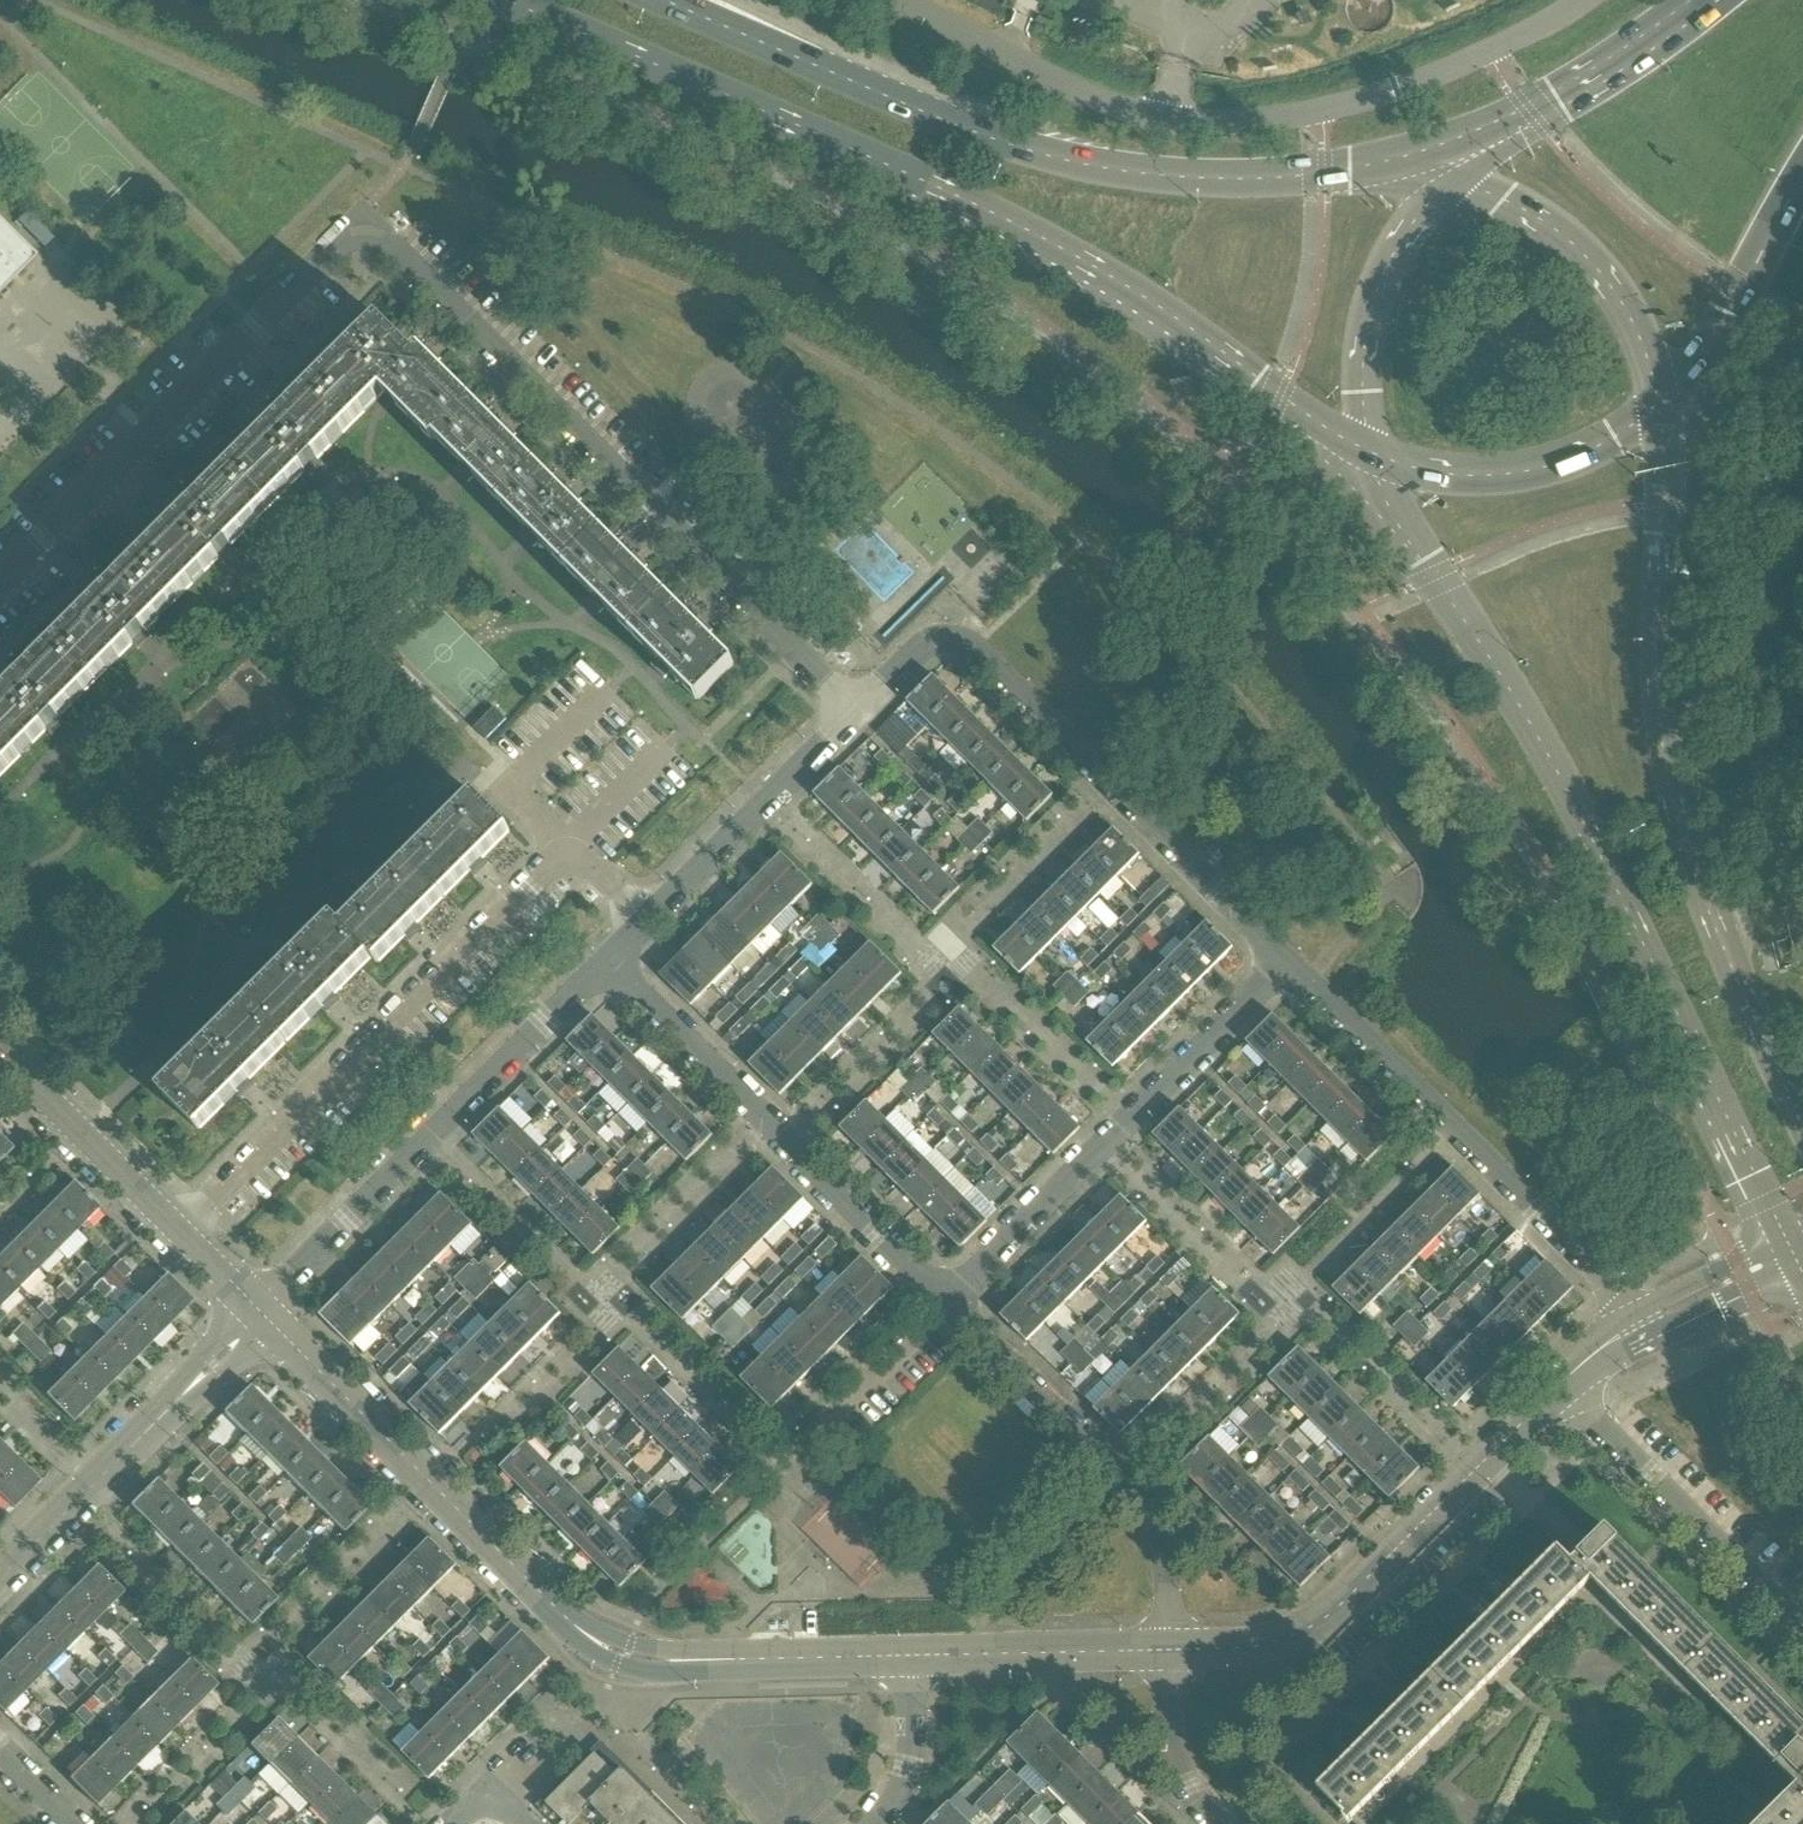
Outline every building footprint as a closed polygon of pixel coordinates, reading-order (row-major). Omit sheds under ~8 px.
[(0,222),(0,292),(35,257),(0,222)] [(145,555),(0,700),(0,774),(384,390),(433,440),(434,439),(434,440),(438,437),(698,698),(699,698),(732,665),(731,665),(731,664),(420,353),(419,353),(415,357),(379,321),(379,322),(378,322),(280,420),(145,555)] [(907,702),(929,724),(956,698),(932,675),(906,701),(907,702)] [(940,752),(949,744),(975,717),(956,698),(929,724),(937,732),(929,741),(940,752)] [(495,707),(474,728),(486,740),(506,719),(495,707)] [(897,711),(877,732),(888,744),(899,754),(920,734),(897,711)] [(949,744),(969,764),(995,737),(975,717),(949,744)] [(969,764),(988,783),(1015,757),(995,737),(969,764)] [(875,758),(879,762),(885,768),(893,761),(882,750),(875,758)] [(908,764),(918,774),(926,767),(915,756),(908,764)] [(988,783),(1008,803),(1034,776),(1015,757),(988,783)] [(813,794),(836,817),(862,791),(839,768),(813,794)] [(912,780),(901,770),(894,777),(905,788),(912,780)] [(928,783),(938,794),(945,786),(935,776),(928,783)] [(1034,776),(1008,803),(1027,822),(1053,795),(1034,776)] [(932,800),(921,790),(914,797),(924,807),(932,800)] [(836,817),(855,837),(882,811),(862,791),(836,817)] [(947,803),(958,813),(965,806),(954,795),(947,803)] [(334,919),(245,1008),(162,1090),(162,1091),(198,1128),(370,956),(376,962),(377,961),(508,830),(475,796),(474,797),(343,927),(335,919),(334,919)] [(952,820),(941,809),(933,817),(944,827),(952,820)] [(855,837),(875,856),(901,830),(882,811),(855,837)] [(978,819),(967,829),(975,836),(985,826),(978,819)] [(985,826),(975,836),(982,844),(992,833),(985,826)] [(1113,828),(1091,850),(1117,877),(1140,854),(1113,828)] [(957,840),(964,847),(975,836),(967,829),(957,840)] [(875,856),(895,876),(921,850),(901,830),(875,856)] [(975,836),(964,847),(971,854),(982,844),(975,836)] [(895,876),(915,896),(940,870),(921,850),(895,876)] [(1091,850),(1071,870),(1097,897),(1117,877),(1091,850)] [(781,853),(761,874),(792,905),(812,884),(781,853)] [(940,870),(915,896),(933,915),(959,889),(940,870)] [(1071,870),(1051,890),(1077,917),(1097,897),(1071,870)] [(761,874),(740,894),(772,925),(792,905),(761,874)] [(1162,877),(1162,878),(1140,900),(1147,907),(1169,884),(1162,877)] [(1051,890),(1031,910),(1058,936),(1077,917),(1051,890)] [(740,894),(720,914),(751,945),(772,925),(740,894)] [(1164,903),(1153,914),(1160,921),(1171,910),(1164,903)] [(1031,910),(1011,930),(1038,956),(1058,936),(1031,910)] [(1120,920),(1127,927),(1137,917),(1130,910),(1120,920)] [(720,914),(700,935),(716,950),(731,965),(751,945),(720,914)] [(807,926),(818,937),(830,925),(819,914),(807,926)] [(1206,921),(1183,944),(1209,971),(1233,947),(1206,921)] [(1144,923),(1134,933),(1141,941),(1151,931),(1144,923)] [(830,925),(818,937),(828,948),(840,935),(830,925)] [(800,934),(810,944),(818,937),(807,926),(800,934)] [(1100,940),(1107,947),(1118,936),(1111,929),(1100,940)] [(1038,956),(1011,930),(993,948),(1019,975),(1038,956)] [(700,935),(681,954),(712,985),(731,965),(716,950),(700,935)] [(818,937),(810,944),(821,955),(828,948),(818,937)] [(870,942),(849,963),(881,994),(902,973),(870,942)] [(1125,942),(1114,953),(1121,961),(1132,950),(1125,942)] [(797,951),(790,945),(789,944),(775,958),(783,965),(797,951)] [(1183,944),(1164,964),(1190,990),(1209,971),(1183,944)] [(1091,948),(1080,959),(1088,966),(1098,955),(1091,948)] [(712,985),(681,954),(660,975),(691,1006),(712,985)] [(803,958),(789,972),(796,979),(801,974),(807,980),(816,971),(803,958)] [(1080,959),(1061,979),(1072,990),(1078,983),(1091,970),(1088,966),(1080,959)] [(1105,962),(1094,973),(1102,980),(1112,970),(1105,962)] [(849,963),(829,984),(860,1015),(881,994),(849,963)] [(755,978),(763,985),(777,971),(769,964),(755,978)] [(1164,964),(1144,983),(1170,1010),(1190,990),(1164,964)] [(783,978),(769,992),(776,999),(790,985),(783,978)] [(1054,986),(1065,997),(1072,990),(1061,979),(1054,986)] [(1078,983),(1072,990),(1082,1000),(1089,993),(1078,983)] [(1144,983),(1124,1003),(1151,1029),(1170,1010),(1144,983)] [(735,998),(743,1005),(757,991),(750,984),(735,998)] [(829,984),(809,1004),(840,1035),(860,1015),(829,984)] [(1072,990),(1065,997),(1075,1007),(1082,1000),(1072,990)] [(763,997),(749,1012),(756,1019),(771,1005),(763,997)] [(716,1017),(716,1018),(723,1025),(737,1010),(730,1003),(716,1017)] [(1124,1003),(1105,1023),(1131,1049),(1151,1029),(1124,1003)] [(809,1004),(789,1023),(821,1055),(840,1035),(809,1004)] [(933,1034),(951,1052),(978,1025),(960,1007),(933,1034)] [(1246,1042),(1269,1065),(1296,1037),(1273,1014),(1246,1042)] [(584,1069),(616,1038),(593,1015),(566,1041),(578,1053),(569,1062),(580,1073),(584,1069)] [(744,1017),(730,1031),(737,1039),(751,1024),(744,1017)] [(789,1023),(769,1043),(801,1075),(821,1055),(789,1023)] [(1131,1049),(1105,1023),(1086,1042),(1112,1068),(1131,1049)] [(951,1052),(971,1073),(998,1046),(978,1025),(951,1052)] [(1269,1065),(1288,1084),(1316,1057),(1296,1037),(1269,1065)] [(590,1065),(609,1084),(635,1058),(616,1038),(584,1069),(585,1070),(590,1065)] [(801,1075),(769,1043),(749,1064),(780,1095),(801,1075)] [(971,1073),(991,1092),(1018,1065),(998,1046),(971,1073)] [(1288,1084),(1308,1104),(1335,1077),(1316,1057),(1288,1084)] [(609,1084),(629,1104),(655,1077),(635,1058),(609,1084)] [(991,1092),(1011,1113),(1038,1086),(1018,1065),(991,1092)] [(921,1068),(911,1078),(918,1085),(928,1075),(921,1068)] [(928,1075),(918,1085),(925,1093),(936,1082),(928,1075)] [(1228,1084),(1239,1094),(1247,1087),(1236,1076),(1228,1084)] [(548,1084),(559,1095),(566,1087),(556,1077),(548,1084)] [(629,1104),(648,1123),(675,1097),(655,1077),(629,1104)] [(1308,1104),(1328,1124),(1355,1096),(1335,1077),(1308,1104)] [(900,1089),(908,1096),(918,1085),(911,1078),(900,1089)] [(918,1085),(908,1096),(915,1103),(925,1093),(918,1085)] [(1011,1113),(1030,1132),(1057,1105),(1038,1086),(1011,1113)] [(553,1101),(542,1090),(535,1098),(545,1108),(553,1101)] [(1233,1101),(1222,1090),(1215,1098),(1225,1108),(1233,1101)] [(949,1095),(941,1103),(952,1113),(959,1106),(949,1095)] [(568,1104),(579,1114),(586,1107),(575,1096),(568,1104)] [(1248,1103),(1259,1114),(1266,1107),(1255,1096),(1248,1103)] [(1328,1124),(1347,1143),(1374,1116),(1355,1096),(1328,1124)] [(648,1123),(668,1143),(695,1117),(675,1097),(648,1123)] [(839,1128),(858,1146),(885,1119),(867,1100),(839,1128)] [(1057,1105),(1030,1132),(1053,1155),(1080,1128),(1057,1105)] [(473,1135),(496,1158),(523,1131),(500,1107),(473,1135)] [(1153,1135),(1176,1158),(1203,1131),(1180,1108),(1153,1135)] [(946,1120),(935,1109),(928,1116),(938,1127),(946,1120)] [(572,1121),(562,1110),(555,1117),(565,1128),(572,1121)] [(1252,1121),(1241,1110),(1234,1117),(1245,1128),(1252,1121)] [(959,1120),(972,1133),(979,1126),(966,1113),(959,1120)] [(588,1123),(598,1134),(606,1127),(595,1116),(588,1123)] [(1268,1123),(1278,1134),(1286,1126),(1275,1116),(1268,1123)] [(1374,1116),(1347,1143),(1366,1162),(1393,1135),(1374,1116)] [(695,1117),(668,1143),(687,1162),(713,1135),(695,1117)] [(858,1146),(878,1166),(905,1139),(885,1119),(858,1146)] [(965,1139),(955,1129),(947,1136),(958,1147),(965,1139)] [(592,1140),(582,1130),(574,1137),(585,1148),(592,1140)] [(1272,1140),(1261,1130),(1254,1137),(1265,1147),(1272,1140)] [(496,1158),(516,1178),(543,1150),(523,1131),(496,1158)] [(1176,1158),(1195,1177),(1222,1150),(1203,1131),(1176,1158)] [(981,1142),(991,1153),(999,1145),(988,1135),(981,1142)] [(1287,1143),(1298,1154),(1306,1146),(1295,1135),(1287,1143)] [(13,1149),(0,1136),(0,1161),(13,1149)] [(607,1143),(618,1154),(625,1147),(615,1136),(607,1143)] [(878,1166),(897,1186),(925,1158),(905,1139),(878,1166)] [(985,1159),(974,1148),(967,1156),(978,1167),(985,1159)] [(612,1160),(601,1149),(594,1157),(605,1167),(612,1160)] [(516,1178),(535,1197),(562,1170),(543,1150),(516,1178)] [(1195,1177),(1215,1197),(1242,1170),(1222,1150),(1195,1177)] [(1292,1160),(1281,1150),(1274,1157),(1285,1168),(1292,1160)] [(1008,1154),(1002,1160),(1000,1162),(1011,1172),(1018,1165),(1008,1154)] [(619,1161),(628,1170),(635,1177),(645,1166),(638,1159),(623,1157),(619,1161)] [(897,1186),(917,1205),(944,1178),(925,1158),(897,1186)] [(1319,1159),(1308,1170),(1315,1177),(1326,1166),(1319,1159)] [(645,1166),(635,1177),(642,1184),(652,1174),(645,1166)] [(1326,1166),(1315,1177),(1322,1184),(1333,1173),(1326,1166)] [(773,1167),(752,1188),(783,1220),(804,1199),(773,1167)] [(1005,1179),(994,1168),(987,1176),(997,1186),(1005,1179)] [(1453,1168),(1429,1192),(1457,1218),(1480,1195),(1453,1168)] [(535,1197),(555,1217),(582,1190),(562,1170),(535,1197)] [(617,1180),(624,1187),(635,1177),(628,1170),(617,1180)] [(1215,1197),(1235,1218),(1262,1190),(1242,1170),(1215,1197)] [(1297,1180),(1304,1187),(1315,1177),(1308,1170),(1297,1180)] [(635,1177),(624,1187),(632,1194),(642,1184),(635,1177)] [(1315,1177),(1304,1187),(1312,1195),(1322,1184),(1315,1177)] [(917,1205),(937,1225),(964,1198),(944,1178),(917,1205)] [(73,1181),(50,1204),(76,1231),(99,1207),(73,1181)] [(752,1188),(732,1208),(763,1240),(783,1220),(752,1188)] [(555,1217),(574,1236),(602,1209),(582,1190),(555,1217)] [(1235,1218),(1255,1237),(1282,1209),(1262,1190),(1235,1218)] [(1429,1192),(1410,1210),(1437,1237),(1457,1218),(1429,1192)] [(441,1193),(420,1214),(451,1245),(472,1224),(441,1193)] [(1121,1195),(1098,1217),(1124,1244),(1147,1221),(1121,1195)] [(964,1198),(937,1225),(960,1248),(987,1221),(964,1198)] [(50,1204),(30,1224),(56,1250),(76,1231),(50,1204)] [(732,1208),(712,1228),(743,1259),(763,1240),(732,1208)] [(602,1209),(574,1236),(593,1255),(620,1228),(602,1209)] [(1282,1209),(1255,1237),(1273,1255),(1300,1228),(1282,1209)] [(1410,1210),(1390,1230),(1418,1257),(1437,1237),(1410,1210)] [(420,1214),(400,1234),(431,1265),(451,1245),(420,1214)] [(1098,1217),(1077,1238),(1104,1264),(1124,1244),(1098,1217)] [(30,1224),(10,1244),(37,1270),(56,1250),(30,1224)] [(802,1238),(809,1245),(823,1231),(816,1224),(802,1238)] [(712,1228),(692,1248),(724,1279),(743,1259),(712,1228)] [(1479,1240),(1487,1248),(1497,1237),(1490,1229),(1479,1240)] [(1390,1230),(1371,1250),(1398,1277),(1418,1257),(1390,1230)] [(1493,1254),(1501,1261),(1523,1239),(1516,1232),(1493,1254)] [(400,1234),(380,1254),(412,1285),(431,1265),(400,1234)] [(829,1238),(815,1252),(823,1259),(837,1245),(829,1238)] [(1077,1238),(1058,1257),(1084,1284),(1104,1264),(1077,1238)] [(96,1250),(106,1261),(114,1254),(103,1243),(96,1250)] [(0,1254),(0,1273),(17,1290),(37,1270),(10,1244),(0,1254)] [(782,1258),(789,1265),(803,1251),(796,1244),(782,1258)] [(482,1259),(484,1261),(489,1266),(494,1271),(495,1273),(507,1261),(494,1248),(482,1259)] [(692,1248),(673,1268),(704,1299),(724,1279),(692,1248)] [(1460,1260),(1467,1267),(1478,1257),(1470,1249),(1460,1260)] [(1371,1250),(1351,1269),(1378,1296),(1398,1277),(1371,1250)] [(380,1254),(360,1274),(392,1305),(412,1285),(380,1254)] [(862,1256),(841,1277),(873,1309),(893,1288),(862,1256)] [(1146,1267),(1153,1274),(1164,1263),(1157,1256),(1146,1267)] [(1058,1257),(1038,1277),(1065,1303),(1084,1284),(1058,1257)] [(809,1258),(795,1272),(803,1279),(817,1265),(809,1258)] [(1161,1280),(1168,1288),(1178,1277),(1179,1278),(1191,1267),(1183,1259),(1169,1272),(1161,1280)] [(120,1260),(113,1267),(123,1278),(131,1271),(120,1260)] [(474,1260),(465,1269),(475,1280),(489,1266),(484,1261),(480,1265),(474,1260)] [(1546,1261),(1524,1283),(1551,1310),(1573,1288),(1546,1261)] [(76,1270),(87,1281),(94,1273),(83,1263),(76,1270)] [(1484,1263),(1474,1274),(1481,1281),(1491,1271),(1484,1263)] [(762,1278),(769,1285),(783,1271),(776,1264),(762,1278)] [(489,1266),(475,1280),(486,1290),(495,1280),(490,1275),(494,1271),(489,1266)] [(704,1299),(673,1268),(651,1289),(683,1320),(704,1299)] [(455,1279),(465,1289),(475,1280),(465,1269),(455,1279)] [(1378,1296),(1351,1269),(1333,1288),(1360,1315),(1378,1296)] [(1440,1280),(1447,1287),(1458,1276),(1451,1269),(1440,1280)] [(17,1290),(0,1273),(0,1307),(17,1290)] [(166,1274),(143,1297),(170,1324),(193,1301),(166,1274)] [(360,1274),(341,1294),(372,1325),(392,1305),(360,1274)] [(1124,1283),(1115,1292),(1125,1303),(1145,1283),(1137,1276),(1127,1287),(1124,1283)] [(790,1277),(776,1292),(783,1299),(797,1285),(790,1277)] [(841,1277),(821,1297),(853,1329),(873,1309),(841,1277)] [(1038,1277),(1020,1295),(1047,1321),(1065,1303),(1038,1277)] [(100,1280),(93,1287),(104,1298),(111,1291),(100,1280)] [(475,1280),(465,1289),(476,1300),(486,1290),(475,1280)] [(1125,1303),(1115,1292),(1113,1291),(1109,1294),(1097,1281),(1089,1288),(1114,1314),(1125,1303)] [(56,1290),(67,1300),(74,1293),(63,1283),(56,1290)] [(530,1283),(510,1304),(540,1334),(561,1313),(530,1283)] [(1465,1283),(1454,1294),(1461,1301),(1472,1290),(1465,1283)] [(1524,1283),(1503,1304),(1530,1331),(1551,1310),(1524,1283)] [(436,1298),(443,1305),(457,1291),(450,1284),(436,1298)] [(749,1305),(763,1291),(756,1284),(742,1298),(749,1305)] [(1214,1288),(1191,1311),(1217,1337),(1240,1314),(1214,1288)] [(1420,1299),(1428,1307),(1438,1296),(1431,1289),(1420,1299)] [(1151,1290),(1141,1301),(1148,1308),(1159,1297),(1151,1290)] [(372,1325),(341,1294),(320,1315),(351,1346),(372,1325)] [(1047,1321),(1020,1295),(1000,1315),(1026,1342),(1047,1321)] [(143,1297),(123,1317),(150,1344),(170,1324),(143,1297)] [(463,1297),(449,1312),(457,1319),(471,1305),(463,1297)] [(770,1297),(756,1311),(763,1319),(777,1305),(770,1297)] [(821,1297),(801,1317),(833,1349),(853,1329),(821,1297)] [(81,1300),(73,1307),(84,1318),(91,1310),(81,1300)] [(36,1309),(47,1320),(54,1313),(44,1302),(36,1309)] [(1445,1303),(1434,1313),(1441,1321),(1452,1310),(1445,1303)] [(416,1318),(423,1325),(437,1311),(430,1304),(416,1318)] [(510,1304),(490,1324),(520,1354),(540,1334),(510,1304)] [(1503,1304),(1484,1323),(1511,1350),(1530,1331),(1503,1304)] [(732,1308),(722,1318),(732,1328),(742,1318),(732,1308)] [(742,1318),(732,1328),(743,1339),(753,1329),(751,1328),(761,1318),(752,1308),(742,1318)] [(1132,1310),(1121,1320),(1128,1328),(1139,1317),(1132,1310)] [(1191,1311),(1171,1331),(1197,1357),(1217,1337),(1191,1311)] [(1408,1312),(1401,1319),(1411,1330),(1418,1323),(1408,1312)] [(1088,1326),(1095,1333),(1105,1323),(1098,1315),(1088,1326)] [(123,1317),(103,1337),(130,1364),(150,1344),(123,1317)] [(444,1317),(430,1331),(437,1339),(451,1325),(444,1317)] [(801,1317),(781,1337),(813,1369),(833,1349),(801,1317)] [(713,1327),(723,1338),(732,1328),(722,1318),(713,1327)] [(61,1319),(54,1327),(64,1337),(72,1330),(61,1319)] [(1393,1326),(1404,1337),(1411,1330),(1401,1319),(1393,1326)] [(1418,1323),(1411,1330),(1422,1340),(1429,1333),(1418,1323)] [(1484,1323),(1464,1343),(1491,1370),(1511,1350),(1484,1323)] [(11,1334),(18,1341),(29,1331),(22,1324),(11,1334)] [(396,1338),(403,1345),(417,1331),(410,1324),(396,1338)] [(490,1324),(470,1343),(500,1374),(520,1354),(490,1324)] [(732,1328),(723,1338),(733,1348),(743,1339),(732,1328)] [(1112,1329),(1101,1340),(1109,1347),(1119,1337),(1112,1329)] [(1411,1330),(1404,1337),(1415,1348),(1422,1340),(1411,1330)] [(18,1341),(25,1348),(36,1338),(29,1331),(18,1341)] [(1171,1331),(1151,1350),(1178,1377),(1197,1357),(1171,1331)] [(103,1337),(83,1356),(111,1384),(130,1364),(103,1337)] [(424,1337),(410,1351),(417,1359),(431,1344),(424,1337)] [(781,1337),(761,1358),(792,1389),(813,1369),(781,1337)] [(25,1348),(32,1355),(43,1345),(36,1338),(25,1348)] [(1075,1339),(1068,1346),(1078,1356),(1086,1349),(1075,1339)] [(376,1358),(383,1365),(397,1351),(390,1343),(376,1358)] [(470,1343),(450,1363),(480,1394),(500,1374),(470,1343)] [(1464,1343),(1444,1363),(1472,1390),(1491,1370),(1464,1343)] [(43,1345),(32,1355),(39,1362),(50,1352),(43,1345)] [(1060,1353),(1071,1364),(1078,1356),(1068,1346),(1060,1353)] [(593,1374),(616,1398),(643,1370),(620,1347),(593,1374)] [(1268,1377),(1288,1397),(1318,1366),(1298,1347),(1268,1377)] [(1086,1349),(1078,1356),(1089,1367),(1096,1360),(1086,1349)] [(1151,1350),(1131,1370),(1158,1397),(1178,1377),(1151,1350)] [(83,1356),(64,1376),(91,1403),(111,1384),(83,1356)] [(1078,1356),(1071,1364),(1081,1374),(1089,1367),(1078,1356)] [(404,1357),(390,1371),(397,1378),(411,1364),(404,1357)] [(792,1389),(761,1358),(741,1378),(772,1410),(792,1389)] [(450,1363),(430,1383),(461,1414),(480,1394),(450,1363)] [(1472,1390),(1444,1363),(1426,1381),(1453,1408),(1472,1390)] [(1288,1397),(1309,1418),(1339,1387),(1318,1366),(1288,1397)] [(616,1398),(635,1417),(663,1390),(643,1370),(616,1398)] [(1131,1370),(1114,1388),(1140,1414),(1158,1397),(1131,1370)] [(91,1403),(64,1376),(45,1395),(72,1422),(91,1403)] [(461,1414),(430,1383),(409,1404),(439,1435),(461,1414)] [(223,1412),(246,1435),(272,1408),(249,1385),(223,1412)] [(1309,1418),(1329,1438),(1359,1407),(1339,1387),(1309,1418)] [(1140,1414),(1114,1388),(1093,1409),(1120,1435),(1140,1414)] [(635,1417),(655,1437),(682,1410),(663,1390),(635,1417)] [(1329,1438),(1349,1458),(1379,1428),(1359,1407),(1329,1438)] [(246,1435),(265,1455),(292,1428),(272,1408),(246,1435)] [(1260,1408),(1250,1418),(1260,1428),(1270,1417),(1260,1408)] [(575,1416),(586,1427),(593,1420),(583,1409),(575,1416)] [(655,1437),(675,1457),(702,1430),(682,1410),(655,1437)] [(1270,1417),(1260,1428),(1269,1437),(1280,1427),(1270,1417)] [(1239,1429),(1249,1438),(1260,1428),(1250,1418),(1239,1429)] [(580,1434),(565,1420),(558,1427),(572,1441),(580,1434)] [(592,1433),(606,1447),(613,1440),(599,1426),(592,1433)] [(265,1455),(285,1474),(312,1448),(292,1428),(265,1455)] [(1260,1428),(1249,1438),(1259,1448),(1269,1437),(1260,1428)] [(1349,1458),(1369,1478),(1399,1448),(1379,1428),(1349,1458)] [(675,1457),(694,1476),(721,1449),(702,1430),(675,1457)] [(1179,1466),(1199,1487),(1230,1456),(1209,1436),(1179,1466)] [(1283,1444),(1297,1458),(1304,1451),(1290,1437),(1283,1444)] [(500,1467),(523,1490),(549,1464),(526,1441),(500,1467)] [(16,1458),(0,1442),(0,1475),(16,1458)] [(588,1443),(581,1450),(592,1461),(599,1453),(588,1443)] [(208,1458),(216,1465),(226,1454),(219,1447),(208,1458)] [(285,1474),(305,1494),(331,1468),(312,1448),(285,1474)] [(1399,1448),(1369,1478),(1389,1499),(1420,1468),(1399,1448)] [(615,1456),(626,1467),(633,1459),(622,1449),(615,1456)] [(721,1449),(694,1476),(713,1495),(740,1468),(721,1449)] [(1290,1465),(1276,1451),(1269,1458),(1283,1472),(1290,1465)] [(1199,1487),(1219,1507),(1250,1477),(1230,1456),(1199,1487)] [(1302,1464),(1317,1478),(1324,1471),(1310,1457),(1302,1464)] [(0,1475),(0,1496),(13,1509),(40,1481),(16,1458),(0,1475)] [(601,1470),(612,1480),(619,1473),(608,1462),(601,1470)] [(209,1471),(202,1464),(191,1475),(199,1482),(209,1471)] [(523,1490),(543,1510),(569,1484),(549,1464),(523,1490)] [(228,1477),(235,1485),(246,1474),(239,1467),(228,1477)] [(305,1494),(324,1513),(350,1487),(331,1468),(305,1494)] [(634,1475),(645,1486),(652,1479),(642,1468),(634,1475)] [(1310,1485),(1296,1471),(1289,1478),(1303,1492),(1310,1485)] [(1219,1507),(1239,1527),(1270,1497),(1250,1477),(1219,1507)] [(1322,1484),(1336,1498),(1344,1491),(1330,1477),(1322,1484)] [(130,1505),(153,1528),(179,1502),(156,1478),(130,1505)] [(639,1493),(628,1482),(621,1489),(631,1500),(639,1493)] [(229,1491),(222,1484),(211,1495),(218,1502),(229,1491)] [(543,1510),(562,1530),(589,1504),(569,1484),(543,1510)] [(248,1497),(255,1504),(266,1494),(259,1486),(248,1497)] [(350,1487),(324,1513),(343,1532),(370,1506),(350,1487)] [(1330,1505),(1316,1491),(1309,1498),(1323,1512),(1330,1505)] [(665,1492),(655,1503),(662,1509),(672,1499),(665,1492)] [(637,1506),(651,1520),(662,1509),(655,1503),(653,1504),(646,1497),(637,1506)] [(1239,1527),(1259,1547),(1290,1517),(1270,1497),(1239,1527)] [(1342,1504),(1356,1518),(1364,1511),(1350,1497),(1342,1504)] [(672,1499),(662,1509),(669,1517),(679,1506),(672,1499)] [(153,1528),(172,1548),(199,1521),(179,1502),(153,1528)] [(249,1511),(241,1504),(231,1514),(238,1522),(249,1511)] [(562,1530),(582,1550),(608,1523),(589,1504),(562,1530)] [(268,1517),(275,1524),(279,1520),(285,1514),(278,1506),(268,1517)] [(662,1509),(651,1520),(658,1527),(669,1517),(662,1509)] [(1350,1525),(1336,1510),(1328,1518),(1343,1532),(1350,1525)] [(291,1519),(285,1514),(279,1520),(284,1525),(291,1519)] [(1259,1547),(1280,1567),(1310,1537),(1290,1517),(1259,1547)] [(172,1548),(192,1568),(219,1541),(199,1521),(172,1548)] [(268,1531),(261,1523),(250,1534),(258,1541),(268,1531)] [(582,1550),(601,1569),(628,1543),(608,1523),(582,1550)] [(1590,1567),(1646,1624),(1674,1597),(1605,1527),(1571,1561),(1558,1548),(1559,1548),(1557,1547),(1317,1787),(1317,1788),(1316,1788),(1317,1789),(1318,1789),(1344,1815),(1470,1689),(1584,1575),(1583,1574),(1590,1567)] [(300,1528),(293,1535),(304,1546),(311,1539),(300,1528)] [(293,1535),(286,1542),(297,1552),(304,1546),(293,1535)] [(1310,1537),(1280,1567),(1300,1588),(1331,1557),(1310,1537)] [(430,1538),(406,1561),(434,1589),(457,1565),(430,1538)] [(192,1568),(212,1587),(238,1561),(219,1541),(192,1568)] [(286,1542),(279,1549),(290,1559),(297,1552),(286,1542)] [(628,1543),(601,1569),(620,1588),(647,1561),(628,1543)] [(290,1559),(279,1549),(272,1556),(283,1566),(290,1559)] [(212,1587),(230,1606),(257,1580),(238,1561),(212,1587)] [(406,1561),(387,1581),(414,1608),(434,1589),(406,1561)] [(96,1565),(78,1583),(105,1611),(124,1592),(96,1565)] [(257,1580),(230,1606),(250,1626),(277,1599),(257,1580)] [(387,1581),(367,1601),(394,1628),(414,1608),(387,1581)] [(78,1583),(58,1603),(85,1630),(105,1611),(78,1583)] [(1731,1708),(1766,1744),(1794,1717),(1751,1673),(1742,1665),(1674,1597),(1646,1624),(1731,1708)] [(453,1608),(463,1618),(470,1611),(460,1600),(453,1608)] [(367,1601),(347,1620),(374,1648),(394,1628),(367,1601)] [(58,1603),(38,1623),(66,1650),(85,1630),(58,1603)] [(477,1617),(470,1625),(480,1635),(488,1628),(477,1617)] [(347,1620),(328,1640),(355,1667),(374,1648),(347,1620)] [(433,1627),(444,1638),(451,1631),(440,1620),(433,1627)] [(38,1623),(19,1643),(46,1670),(66,1650),(38,1623)] [(119,1635),(126,1642),(137,1631),(130,1625),(119,1635)] [(126,1642),(133,1649),(143,1638),(137,1631),(126,1642)] [(523,1631),(500,1655),(527,1682),(550,1658),(523,1631)] [(457,1637),(450,1644),(461,1655),(468,1648),(457,1637)] [(133,1649),(140,1656),(150,1645),(143,1638),(133,1649)] [(355,1667),(328,1640),(309,1659),(336,1686),(355,1667)] [(413,1647),(424,1658),(431,1650),(420,1640),(413,1647)] [(0,1662),(0,1663),(26,1690),(46,1670),(19,1643),(0,1662)] [(150,1645),(140,1656),(147,1663),(157,1652),(150,1645)] [(450,1645),(442,1654),(448,1660),(456,1652),(450,1645)] [(97,1657),(108,1668),(115,1660),(104,1650),(97,1657)] [(500,1655),(480,1674),(507,1701),(527,1682),(500,1655)] [(438,1657),(430,1664),(441,1675),(448,1668),(438,1657)] [(190,1658),(171,1677),(198,1704),(217,1685),(190,1658)] [(393,1667),(404,1677),(411,1670),(401,1659),(393,1667)] [(0,1663),(0,1710),(3,1713),(26,1690),(0,1663)] [(122,1667),(114,1674),(125,1685),(132,1677),(122,1667)] [(78,1677),(88,1687),(95,1680),(85,1669),(78,1677)] [(480,1674),(460,1694),(487,1721),(507,1701),(480,1674)] [(171,1677),(151,1697),(179,1724),(198,1704),(171,1677)] [(418,1677),(411,1684),(421,1694),(429,1687),(418,1677)] [(368,1692),(375,1699),(386,1688),(379,1681),(368,1692)] [(102,1687),(95,1694),(105,1704),(113,1697),(102,1687)] [(375,1699),(382,1706),(393,1695),(386,1688),(375,1699)] [(58,1696),(68,1707),(76,1700),(65,1689),(58,1696)] [(460,1694),(440,1714),(468,1741),(487,1721),(460,1694)] [(382,1706),(389,1713),(400,1702),(393,1695),(382,1706)] [(151,1697),(132,1716),(159,1743),(179,1724),(151,1697)] [(400,1702),(389,1713),(396,1720),(407,1709),(400,1702)] [(82,1706),(75,1714),(86,1724),(93,1717),(82,1706)] [(38,1716),(49,1727),(56,1719),(45,1709),(38,1716)] [(1007,1743),(1028,1764),(1059,1733),(1038,1712),(1007,1743)] [(440,1714),(421,1733),(448,1760),(468,1741),(440,1714)] [(132,1716),(112,1736),(139,1763),(159,1743),(132,1716)] [(1766,1744),(1802,1780),(1802,1726),(1794,1717),(1766,1744)] [(249,1745),(268,1764),(295,1737),(276,1718),(249,1745)] [(63,1726),(55,1733),(66,1744),(73,1737),(63,1726)] [(448,1760),(421,1733),(402,1752),(429,1779),(448,1760)] [(1028,1764),(1048,1784),(1079,1753),(1059,1733),(1028,1764)] [(112,1736),(92,1756),(119,1783),(139,1763),(112,1736)] [(268,1764),(287,1784),(315,1756),(295,1737),(268,1764)] [(578,1772),(573,1777),(593,1797),(621,1769),(603,1751),(603,1750),(601,1749),(600,1750),(600,1751),(596,1755),(595,1754),(594,1756),(594,1757),(580,1770),(578,1772)] [(1048,1784),(1068,1804),(1099,1773),(1079,1753),(1048,1784)] [(119,1783),(92,1756),(69,1779),(96,1806),(119,1783)] [(287,1784),(307,1803),(334,1776),(315,1756),(287,1784)] [(593,1797),(594,1798),(614,1819),(643,1790),(637,1784),(636,1784),(624,1772),(623,1770),(622,1770),(621,1769),(593,1797)] [(1011,1770),(1002,1778),(1014,1790),(1022,1781),(1011,1770)] [(1088,1823),(1119,1793),(1099,1773),(1068,1804),(1088,1823)] [(307,1803),(327,1823),(354,1796),(334,1776),(307,1803)] [(243,1777),(236,1784),(247,1795),(254,1788),(243,1777)] [(564,1786),(563,1786),(584,1807),(594,1798),(593,1797),(573,1777),(565,1786),(564,1786)] [(1002,1778),(993,1787),(1005,1799),(1014,1790),(1002,1778)] [(210,1785),(209,1785),(222,1798),(229,1791),(216,1779),(214,1781),(210,1785)] [(1022,1781),(1014,1790),(1005,1799),(1011,1805),(1028,1788),(1022,1781)] [(236,1784),(229,1791),(240,1802),(247,1795),(236,1784)] [(568,1823),(584,1807),(563,1786),(562,1787),(563,1788),(549,1801),(547,1803),(542,1808),(540,1810),(554,1823),(561,1823),(564,1820),(568,1823)] [(993,1787),(985,1796),(996,1807),(1005,1799),(993,1787)] [(1767,1823),(1802,1823),(1802,1788),(1767,1823)] [(615,1819),(619,1823),(650,1823),(663,1811),(652,1800),(643,1790),(614,1819),(615,1819)] [(229,1791),(222,1798),(233,1809),(240,1802),(229,1791)] [(1139,1813),(1119,1793),(1088,1823),(1128,1823),(1139,1813)] [(328,1823),(365,1823),(374,1815),(354,1796),(327,1823),(328,1823)] [(996,1807),(985,1796),(976,1805),(988,1816),(996,1807)] [(1022,1810),(1029,1817),(1044,1803),(1036,1796),(1022,1810)] [(233,1809),(222,1798),(215,1805),(226,1816),(233,1809)] [(568,1823),(610,1823),(615,1819),(614,1819),(594,1798),(584,1807),(568,1823)] [(969,1822),(949,1801),(926,1823),(967,1823),(969,1822)] [(258,1813),(265,1821),(276,1810),(268,1803),(258,1813)] [(183,1811),(170,1823),(196,1823),(183,1811)] [(666,1814),(665,1812),(664,1812),(663,1811),(650,1823),(676,1823),(666,1814)] [(1128,1823),(1150,1823),(1139,1813),(1128,1823)] [(365,1823),(382,1823),(374,1815),(365,1823)] [(1063,1823),(1056,1815),(1048,1823),(1062,1823),(1063,1823)]
